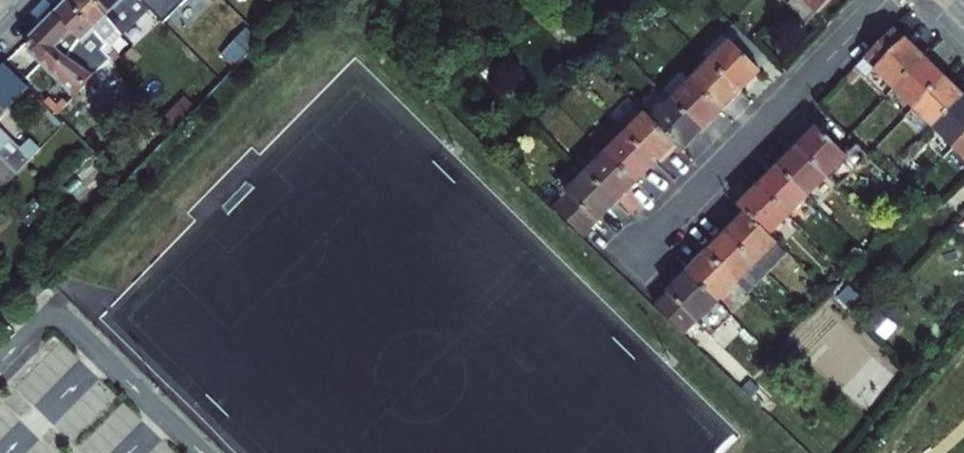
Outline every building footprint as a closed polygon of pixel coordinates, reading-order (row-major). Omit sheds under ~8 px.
[(69,5),(97,35),(108,47),(114,53),(124,39),(92,0),(74,0),(69,5)] [(124,39),(148,14),(134,0),(92,0),(124,39)] [(186,3),(202,18),(220,0),(188,0),(186,3)] [(798,0),(777,0),(788,11),(798,0)] [(821,17),(837,0),(803,0),(821,17)] [(55,19),(73,37),(81,44),(84,47),(97,35),(69,5),(55,19)] [(32,58),(42,68),(73,37),(55,19),(31,43),(32,58)] [(764,58),(735,29),(724,40),(753,68),(764,58)] [(888,105),(897,95),(927,65),(895,34),(856,73),(888,105)] [(67,59),(81,44),(73,37),(42,68),(76,101),(94,80),(67,59)] [(724,40),(705,59),(735,90),(755,70),(753,68),(724,40)] [(101,58),(106,64),(108,61),(114,53),(108,47),(101,58)] [(735,90),(705,59),(685,80),(715,110),(735,90)] [(897,95),(916,114),(946,85),(927,65),(897,95)] [(685,80),(665,100),(695,130),(715,110),(685,80)] [(935,133),(963,104),(963,102),(946,85),(916,114),(935,133)] [(646,119),(668,142),(675,149),(695,130),(665,100),(646,119)] [(955,153),(963,144),(963,104),(935,133),(955,153)] [(668,142),(646,119),(638,111),(618,131),(649,161),(668,142)] [(10,169),(18,177),(43,153),(32,143),(23,153),(0,130),(0,159),(10,169)] [(649,161),(618,131),(601,148),(631,179),(649,161)] [(825,143),(806,162),(836,192),(855,172),(825,143)] [(955,153),(963,162),(963,144),(955,153)] [(631,179),(601,148),(579,170),(608,201),(631,179)] [(806,162),(785,182),(815,212),(836,192),(806,162)] [(18,177),(10,169),(0,178),(0,180),(2,182),(0,185),(0,188),(4,192),(18,177)] [(608,201),(579,170),(561,187),(544,205),(574,234),(608,201)] [(815,212),(785,182),(764,203),(794,233),(815,212)] [(744,223),(750,229),(774,253),(794,233),(764,203),(744,223)] [(774,253),(750,229),(731,248),(762,277),(780,260),(774,253)] [(762,277),(731,248),(711,268),(741,298),(762,277)] [(711,268),(692,287),(722,316),(741,298),(711,268)] [(692,287),(661,319),(690,348),(702,336),(713,349),(733,328),(722,316),(692,287)] [(736,330),(733,328),(713,349),(716,351),(736,330)]
